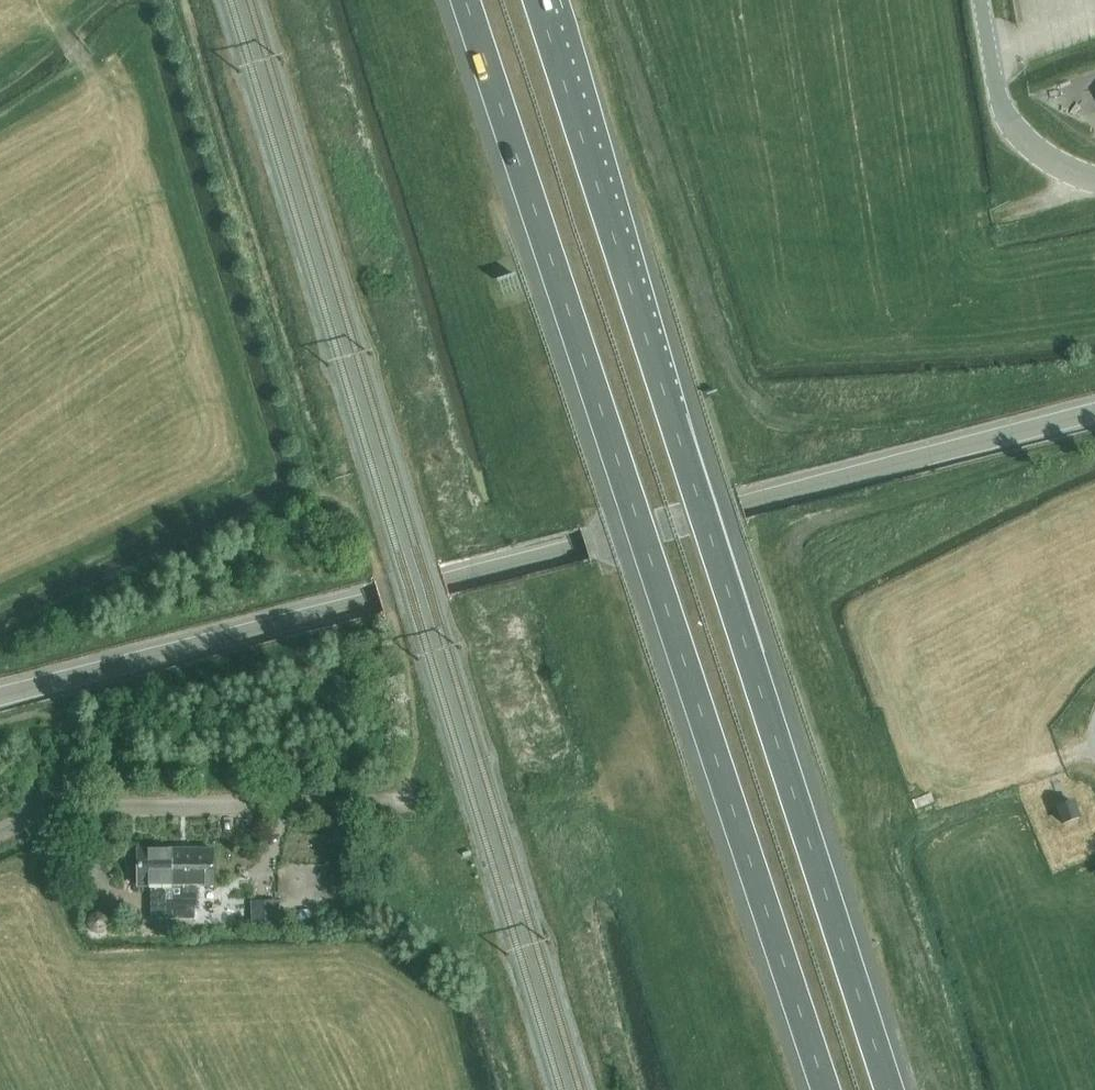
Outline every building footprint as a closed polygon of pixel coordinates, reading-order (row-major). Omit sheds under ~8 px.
[(1062,826),(1081,819),(1074,800),(1055,807),(1062,826)] [(172,850),(138,849),(138,886),(151,886),(151,917),(172,917),(172,850)] [(172,850),(172,917),(197,917),(197,887),(213,887),(213,850),(172,850)] [(280,929),(279,903),(252,903),(253,929),(280,929)] [(109,921),(104,914),(96,912),(88,917),(86,925),(90,932),(99,935),(107,930),(109,921)]
